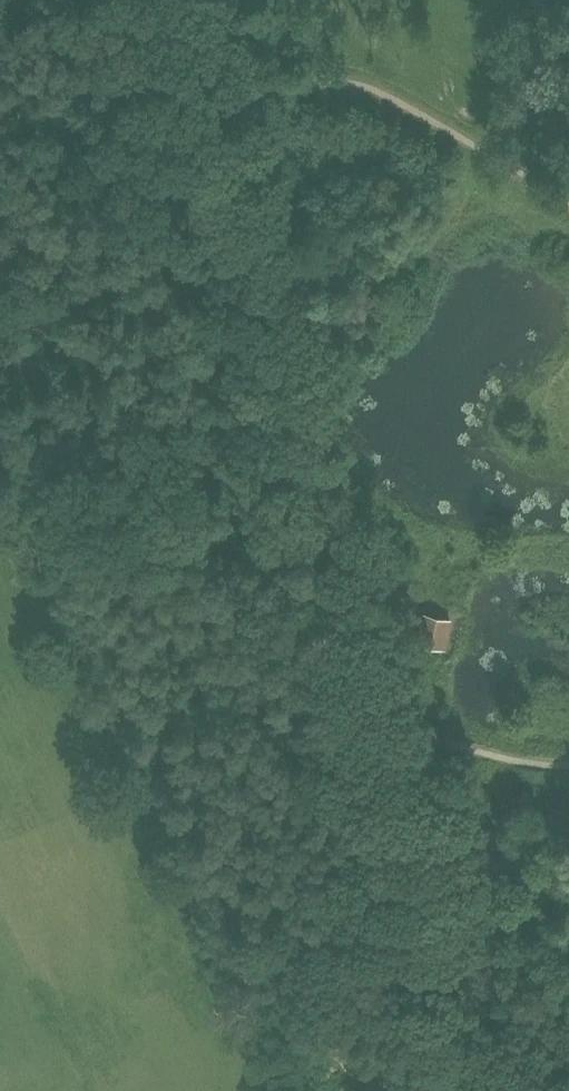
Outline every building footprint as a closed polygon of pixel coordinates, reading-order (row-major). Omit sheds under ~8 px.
[(420,604),(409,606),(411,619),(422,617),(420,604)] [(424,638),(448,643),(454,615),(429,610),(424,638)]
